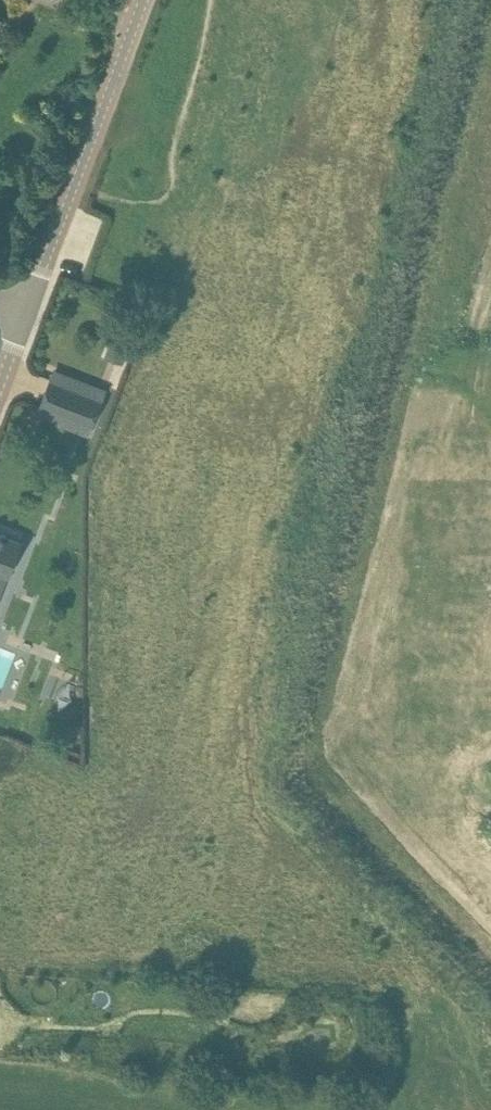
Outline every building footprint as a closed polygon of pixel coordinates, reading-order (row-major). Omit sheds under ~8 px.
[(53,372),(39,406),(93,427),(106,392),(53,372)] [(9,573),(22,540),(0,531),(0,598),(9,573)]
